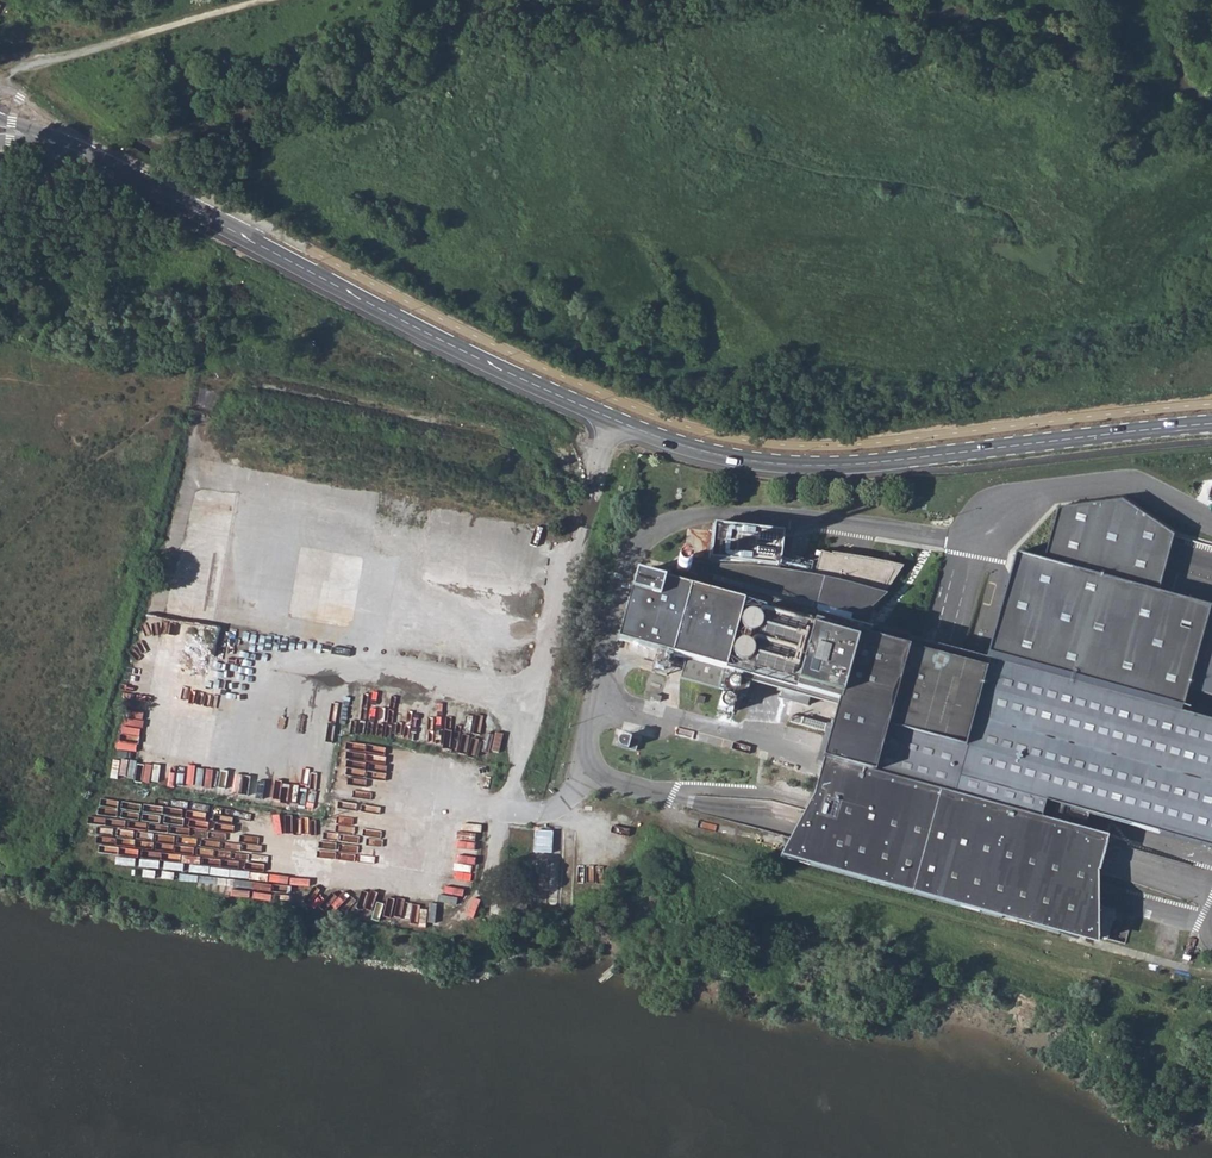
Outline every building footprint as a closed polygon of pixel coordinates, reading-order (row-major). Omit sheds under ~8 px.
[(769,571),(747,568),(694,563),(687,568),(686,567),(685,566),(683,565),(680,565),(678,566),(676,567),(674,569),(673,571),(673,574),(674,576),(675,578),(677,579),(678,580),(665,577),(665,579),(637,571),(617,641),(685,660),(680,678),(722,691),(716,710),(733,714),(736,697),(743,699),(748,680),(837,705),(822,761),(824,762),(818,781),(813,800),(807,811),(790,839),(780,856),(1098,942),(1096,934),(1106,937),(1114,907),(1096,902),(1095,869),(1099,856),(1104,840),(1080,833),(1082,830),(1087,812),(1211,846),(1211,723),(1180,715),(1187,690),(1211,697),(1211,608),(1158,593),(1174,536),(1122,500),(1060,508),(1043,561),(1017,554),(986,658),(934,644),(871,628),(850,623),(853,610),(872,615),(904,567),(869,559),(833,554),(832,556),(822,552),(815,576),(792,572),(769,571)] [(594,535),(591,546),(600,547),(602,536),(594,535)] [(624,753),(627,741),(623,740),(619,740),(616,742),(615,746),(616,749),(619,752),(624,753)] [(636,744),(627,741),(624,753),(632,755),(636,744)] [(436,838),(454,840),(456,824),(438,822),(436,838)] [(553,903),(574,904),(580,830),(550,828),(550,830),(536,829),(535,851),(560,853),(559,860),(533,859),(530,902),(553,904),(553,903)]
